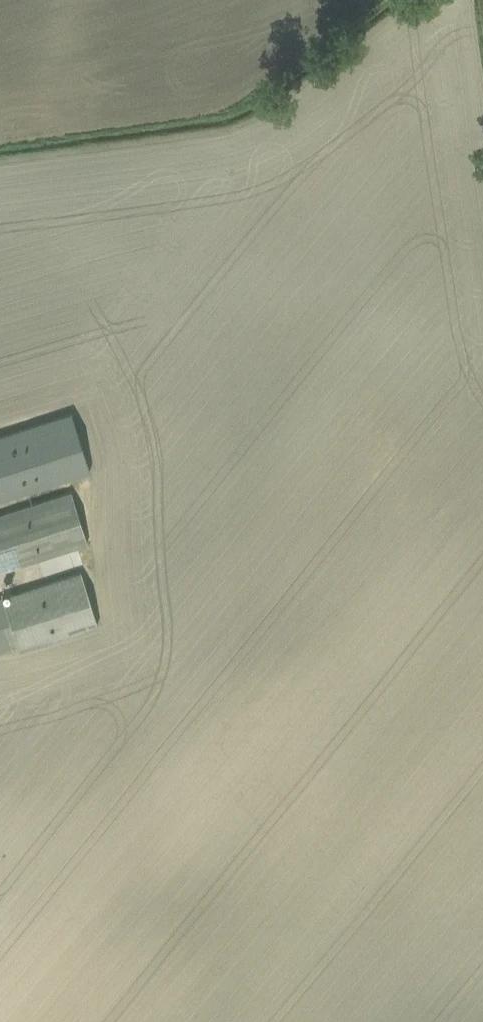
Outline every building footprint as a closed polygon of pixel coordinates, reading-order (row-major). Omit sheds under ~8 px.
[(70,414),(0,436),(0,500),(89,472),(70,414)] [(0,515),(0,572),(86,544),(70,493),(0,515)] [(2,600),(0,600),(0,652),(17,646),(18,652),(96,627),(79,572),(1,597),(2,600)]
